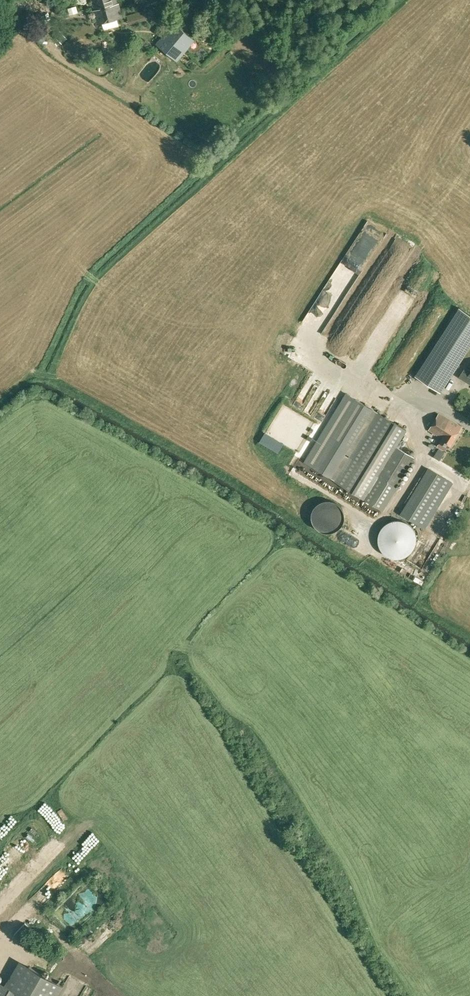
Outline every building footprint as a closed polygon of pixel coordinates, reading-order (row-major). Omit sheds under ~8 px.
[(94,9),(93,10),(97,24),(122,17),(118,3),(117,3),(116,0),(91,0),(94,9)] [(70,14),(78,12),(76,5),(68,8),(70,14)] [(148,19),(145,10),(132,14),(135,23),(148,19)] [(172,22),(155,43),(177,61),(194,39),(172,22)] [(59,30),(55,35),(62,43),(67,38),(59,30)] [(364,245),(346,269),(354,276),(357,278),(376,254),(364,245)] [(416,375),(441,392),(469,347),(469,313),(460,307),(416,375)] [(291,357),(304,361),(307,346),(295,343),(291,357)] [(465,366),(459,376),(466,380),(469,375),(469,370),(465,366)] [(356,398),(314,466),(331,477),(373,408),(356,398)] [(373,408),(331,477),(335,479),(378,411),(373,408)] [(378,411),(335,479),(364,497),(368,499),(382,508),(394,490),(396,486),(414,456),(397,445),(407,429),(378,411)] [(438,413),(429,429),(442,437),(437,445),(444,449),(446,445),(449,447),(461,426),(438,413)] [(400,513),(425,528),(447,491),(423,476),(400,513)] [(436,516),(428,530),(435,534),(443,520),(436,516)] [(378,541),(378,542),(378,544),(379,545),(379,547),(380,548),(381,550),(382,551),(383,552),(384,554),(386,555),(387,555),(389,556),(390,557),(392,557),(393,558),(395,558),(397,558),(398,558),(400,558),(402,557),(403,557),(405,556),(406,555),(408,555),(409,554),(410,552),(411,551),(412,550),(413,548),(414,547),(415,545),(415,544),(415,542),(416,541),(416,539),(416,537),(415,536),(415,534),(415,532),(414,531),(413,529),(412,528),(411,527),(410,525),(409,524),(408,523),(406,522),(405,522),(403,521),(402,520),(400,520),(398,520),(397,520),(395,520),(393,520),(392,520),(390,521),(389,522),(387,522),(386,523),(384,524),(383,525),(382,527),(381,528),(380,529),(379,531),(379,532),(378,534),(378,536),(378,537),(377,539),(378,541)] [(35,844),(45,836),(35,824),(25,832),(35,844)] [(61,916),(81,924),(88,904),(96,907),(100,897),(87,893),(87,894),(78,890),(74,901),(68,899),(61,916)] [(34,912),(37,902),(30,900),(27,910),(34,912)] [(20,961),(5,986),(0,983),(0,995),(56,995),(62,986),(20,961)]
